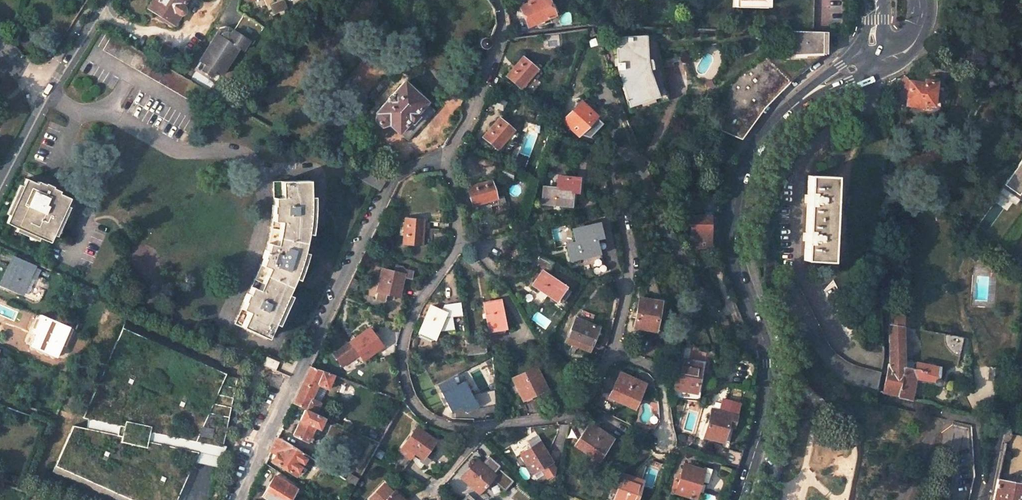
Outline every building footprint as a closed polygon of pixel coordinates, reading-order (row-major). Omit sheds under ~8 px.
[(176,30),(179,26),(182,28),(187,21),(184,19),(196,0),(153,0),(148,8),(158,14),(155,18),(163,23),(164,22),(176,30)] [(274,6),(271,7),(274,14),(287,8),(284,0),(272,0),(274,6)] [(526,4),(520,7),(529,26),(553,15),(546,0),(524,0),(526,4)] [(731,7),(760,8),(760,0),(731,0),(731,7)] [(796,31),(801,31),(813,31),(813,0),(796,0),(796,31)] [(264,27),(244,14),(234,30),(231,34),(228,32),(222,32),(219,35),(216,32),(199,58),(206,62),(214,68),(220,72),(238,45),(243,49),(248,41),(253,44),(264,27)] [(827,61),(856,34),(858,32),(838,32),(813,31),(801,31),(802,54),(764,55),(762,56),(753,46),(724,62),(715,98),(720,104),(714,128),(741,139),(759,113),(770,102),(778,93),(809,64),(820,54),(827,61)] [(620,35),(620,36),(614,36),(617,70),(630,113),(667,98),(655,34),(620,35)] [(102,48),(203,105),(210,93),(109,35),(102,48)] [(490,44),(490,43),(490,41),(486,38),(483,38),(480,39),(479,41),(478,43),(478,45),(480,48),(482,49),(485,50),(487,49),(489,46),(490,44)] [(520,89),(530,76),(536,69),(521,56),(504,77),(518,88),(520,89)] [(214,68),(206,62),(202,68),(210,74),(214,68)] [(896,78),(893,94),(905,97),(904,104),(920,107),(920,104),(931,105),(934,82),(923,80),(922,83),(908,81),(903,74),(896,78)] [(530,76),(520,89),(518,88),(515,91),(521,96),(535,80),(530,76)] [(426,101),(402,80),(374,113),(373,121),(380,127),(386,124),(398,134),(399,133),(407,140),(434,109),(426,103),(426,101)] [(594,117),(595,116),(580,103),(563,121),(577,134),(579,132),(582,135),(588,137),(601,124),(594,117)] [(508,138),(514,131),(498,118),(482,138),(495,149),(497,151),(508,138)] [(499,158),(512,142),(508,138),(497,151),(495,149),(492,153),(499,158)] [(590,149),(578,145),(577,150),(589,154),(590,149)] [(1015,165),(1020,169),(1017,173),(1012,170),(1003,183),(1016,193),(1021,185),(1021,156),(1015,165)] [(604,175),(589,178),(591,191),(607,190),(604,175)] [(830,261),(833,175),(806,175),(806,190),(803,243),(803,259),(830,261)] [(568,205),(569,190),(576,190),(577,178),(557,176),(556,188),(542,187),(541,203),(568,205)] [(49,244),(69,200),(58,194),(59,192),(53,189),(53,187),(46,184),(45,185),(38,182),(36,185),(26,180),(5,224),(49,244)] [(259,259),(255,269),(248,285),(245,294),(243,293),(239,302),(241,303),(231,324),(265,339),(281,300),(289,280),(292,271),(298,252),(302,236),(304,223),(306,211),(307,180),(271,180),(271,203),(268,203),(267,213),(270,214),(269,219),(262,250),(260,249),(257,258),(259,259)] [(491,180),(467,187),(473,205),(496,198),(491,180)] [(999,188),(1021,205),(1021,185),(1016,193),(1003,183),(999,188)] [(499,197),(496,198),(473,205),(471,206),(473,212),(501,204),(499,197)] [(720,217),(692,219),(693,248),(721,247),(721,230),(720,217)] [(421,245),(422,229),(423,219),(404,218),(402,243),(421,245)] [(430,229),(422,229),(421,245),(429,245),(430,229)] [(603,252),(599,236),(565,244),(569,259),(603,252)] [(553,263),(539,256),(535,265),(549,272),(553,263)] [(0,284),(0,285),(23,295),(35,268),(16,259),(10,271),(7,269),(0,284)] [(393,272),(381,269),(376,291),(375,298),(384,300),(385,293),(397,296),(401,277),(409,279),(411,271),(403,269),(402,267),(394,265),(393,272)] [(531,284),(554,300),(562,287),(540,272),(531,284)] [(879,373),(864,367),(860,366),(850,362),(842,356),(836,352),(833,348),(830,345),(793,275),(778,283),(814,350),(821,361),(823,364),(829,370),(836,376),(842,379),(849,383),(864,387),(877,390),(879,373)] [(357,281),(351,278),(347,286),(353,289),(357,281)] [(568,291),(562,287),(554,300),(560,303),(568,291)] [(637,297),(632,326),(643,328),(653,330),(655,320),(658,301),(637,297)] [(500,301),(485,303),(488,330),(504,328),(500,301)] [(460,316),(457,303),(443,305),(440,311),(445,313),(438,329),(454,330),(453,317),(460,316)] [(453,317),(454,330),(463,327),(459,303),(457,303),(460,316),(453,317)] [(438,329),(445,313),(440,311),(430,307),(419,332),(434,338),(438,329)] [(888,363),(886,363),(881,392),(919,401),(920,396),(911,394),(912,378),(931,381),(931,383),(932,385),(934,386),(935,386),(936,385),(938,382),(937,381),(936,379),(938,367),(902,359),(900,327),(908,328),(908,316),(886,313),(888,363)] [(35,334),(30,346),(49,355),(51,356),(56,343),(51,341),(59,324),(39,315),(32,333),(35,334)] [(587,350),(596,326),(574,318),(565,341),(587,350)] [(235,378),(223,375),(225,365),(124,319),(84,422),(90,425),(85,433),(72,425),(50,474),(110,499),(185,499),(202,463),(204,454),(218,457),(220,451),(235,378)] [(660,321),(655,320),(653,330),(643,328),(642,332),(658,334),(660,321)] [(488,330),(489,336),(505,334),(504,328),(488,330)] [(370,333),(368,329),(350,342),(332,354),(341,366),(358,354),(362,359),(380,347),(373,337),(376,335),(373,331),(370,333)] [(434,338),(419,332),(417,337),(431,343),(434,338)] [(30,346),(35,334),(32,333),(24,353),(46,363),(49,355),(30,346)] [(277,364),(270,360),(265,358),(262,365),(274,370),(277,364)] [(696,400),(698,389),(695,389),(699,363),(678,359),(672,399),(696,400)] [(879,373),(877,390),(881,392),(886,363),(881,362),(879,373)] [(328,388),(334,376),(334,375),(309,365),(300,385),(292,402),(315,412),(320,402),(311,398),(318,384),(328,388)] [(993,366),(984,365),(983,378),(992,379),(993,366)] [(545,388),(536,367),(512,378),(521,399),(545,388)] [(642,383),(618,372),(607,396),(631,407),(642,383)] [(462,382),(441,392),(450,411),(462,405),(465,412),(478,406),(474,398),(471,400),(462,382)] [(731,426),(734,415),(729,414),(732,401),(720,398),(717,411),(709,409),(702,437),(721,442),(726,425),(731,426)] [(737,403),(732,401),(729,414),(734,415),(737,403)] [(304,438),(310,441),(321,419),(303,409),(291,435),(302,440),(304,438)] [(610,438),(587,423),(573,445),(596,460),(610,438)] [(417,427),(390,467),(401,473),(413,459),(421,468),(425,463),(432,453),(428,450),(435,440),(417,427)] [(275,453),(271,459),(296,473),(307,454),(277,434),(273,443),(269,450),(275,453)] [(519,453),(530,472),(539,467),(549,461),(537,442),(519,453)] [(742,448),(726,444),(723,458),(737,462),(742,448)] [(218,457),(204,454),(202,463),(217,466),(218,457)] [(480,465),(487,457),(486,456),(479,464),(480,465)] [(493,476),(491,479),(505,491),(512,482),(497,469),(499,467),(487,457),(480,465),(493,476)] [(479,464),(474,460),(472,463),(459,478),(478,494),(490,481),(491,479),(493,476),(480,465),(479,464)] [(539,467),(542,472),(545,477),(552,473),(553,468),(549,461),(539,467)] [(682,465),(674,492),(693,498),(698,481),(704,482),(708,472),(682,465)] [(539,467),(530,472),(533,477),(542,472),(539,467)] [(611,499),(634,499),(640,481),(619,474),(611,499)] [(295,488),(272,475),(261,496),(267,499),(288,499),(295,488)] [(1021,495),(1021,484),(994,478),(990,499),(1021,499),(1021,495)] [(491,479),(490,481),(503,492),(505,491),(491,479)] [(393,491),(391,493),(381,484),(371,495),(376,499),(402,499),(393,491)]
